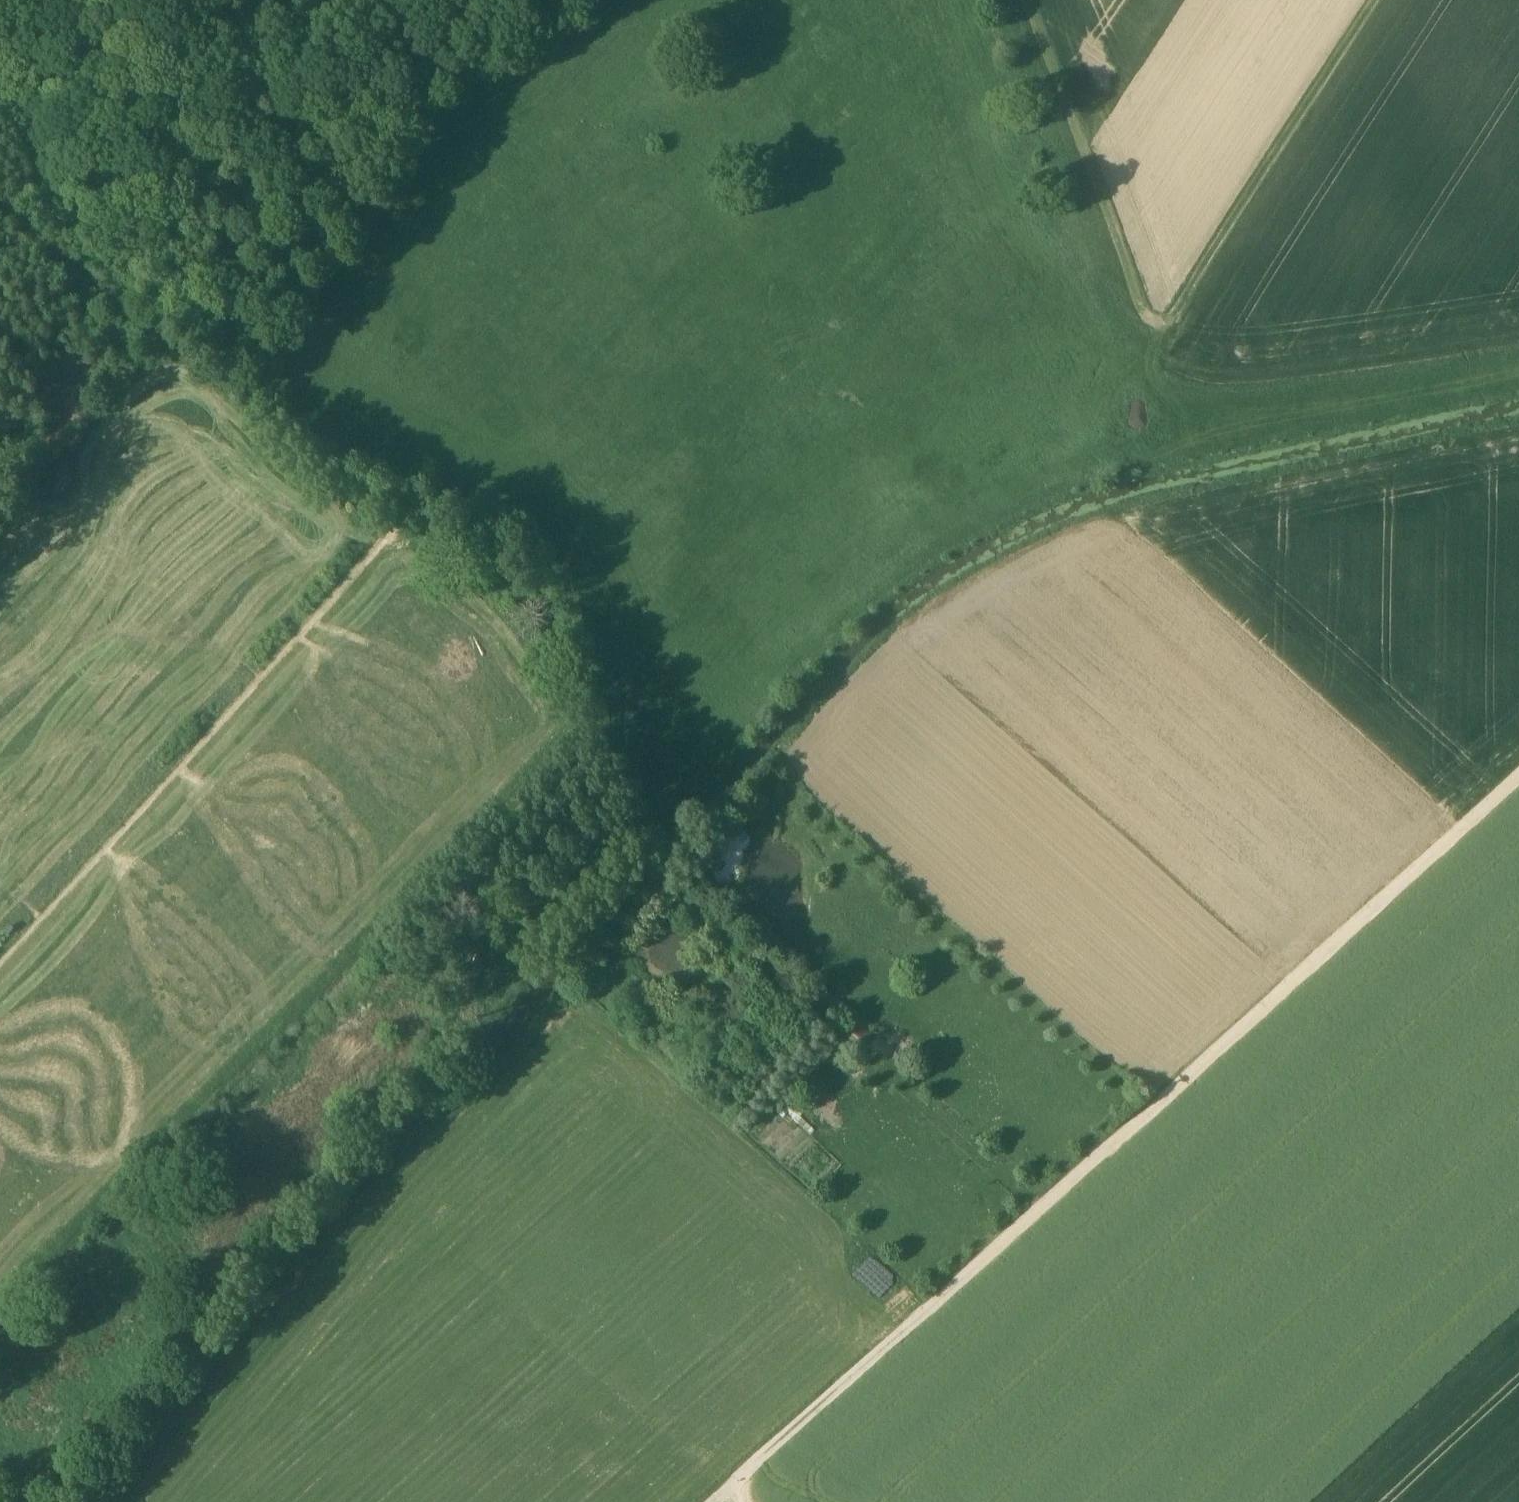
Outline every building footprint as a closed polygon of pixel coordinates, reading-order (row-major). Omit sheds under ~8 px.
[(882,1039),(864,1024),(848,1042),(866,1058),(882,1039)]
